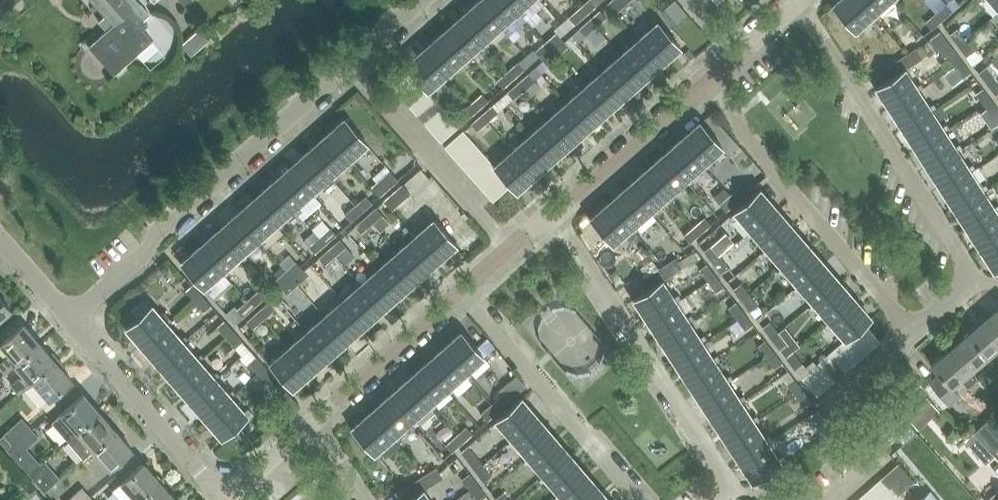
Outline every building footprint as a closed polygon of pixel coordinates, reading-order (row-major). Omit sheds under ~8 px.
[(104,15),(101,17),(101,23),(106,29),(88,45),(114,73),(152,39),(143,28),(148,23),(145,19),(148,17),(133,0),(91,0),(104,15)] [(480,2),(500,25),(518,9),(510,0),(482,0),(480,2)] [(518,9),(528,0),(510,0),(518,9)] [(579,8),(585,15),(595,6),(590,0),(588,0),(579,8)] [(608,3),(616,13),(630,0),(612,0),(608,3)] [(861,0),(842,0),(834,7),(854,29),(872,13),(861,0)] [(872,13),(887,0),(861,0),(872,13)] [(676,25),(686,16),(674,1),(664,10),(676,25)] [(480,2),(462,18),(482,41),(500,25),(480,2)] [(945,4),(935,14),(941,20),(951,11),(945,4)] [(585,15),(579,8),(568,17),(575,24),(585,15)] [(600,11),(589,20),(595,27),(605,17),(600,11)] [(941,20),(935,14),(924,23),(930,30),(941,20)] [(462,18),(444,34),(464,57),(482,41),(462,18)] [(595,27),(589,20),(579,29),(585,36),(595,27)] [(659,24),(640,41),(660,64),(679,47),(659,24)] [(919,44),(926,38),(923,36),(917,28),(910,34),(919,44)] [(949,35),(957,46),(965,40),(956,29),(949,35)] [(199,31),(181,46),(191,57),(209,42),(199,31)] [(555,33),(545,42),(551,49),(562,40),(555,33)] [(444,34),(426,50),(446,73),(464,57),(444,34)] [(944,57),(946,55),(953,50),(941,35),(932,41),(944,57)] [(562,40),(551,49),(557,55),(567,46),(562,40)] [(965,40),(957,46),(966,57),(973,52),(965,40)] [(640,41),(622,56),(642,80),(660,64),(640,41)] [(534,51),(541,58),(551,49),(545,42),(534,51)] [(916,48),(904,55),(911,66),(922,58),(916,48)] [(551,49),(541,58),(546,65),(557,55),(551,49)] [(411,72),(420,82),(427,90),(446,73),(426,50),(407,66),(412,72),(411,72)] [(946,55),(954,66),(961,61),(953,50),(946,55)] [(886,67),(893,78),(904,71),(911,66),(904,55),(886,67)] [(622,56),(604,72),(624,96),(642,80),(622,56)] [(961,61),(954,66),(962,78),(970,72),(961,61)] [(517,62),(506,71),(513,79),(523,70),(517,62)] [(978,73),(986,84),(993,78),(985,67),(978,73)] [(513,79),(506,71),(496,81),(502,88),(513,79)] [(878,87),(891,108),(917,92),(904,71),(893,78),(878,87)] [(393,88),(401,98),(420,82),(411,72),(393,88)] [(604,72),(586,88),(606,111),(624,96),(604,72)] [(527,74),(517,83),(523,90),(533,81),(527,74)] [(986,84),(994,95),(997,93),(997,84),(993,78),(986,84)] [(401,98),(409,106),(427,90),(420,82),(401,98)] [(523,90),(517,83),(507,92),(512,99),(523,90)] [(586,88),(568,104),(588,127),(606,111),(586,88)] [(975,94),(983,105),(990,100),(982,88),(975,94)] [(409,106),(417,115),(435,99),(427,90),(409,106)] [(891,108),(904,128),(930,112),(917,92),(891,108)] [(481,93),(471,102),(477,109),(488,101),(481,93)] [(417,115),(424,124),(443,108),(435,99),(417,115)] [(983,105),(992,116),(997,111),(997,110),(990,100),(983,105)] [(443,108),(449,115),(456,109),(450,102),(443,108)] [(477,109),(471,102),(460,111),(466,119),(477,109)] [(568,104),(550,120),(570,143),(588,127),(568,104)] [(492,106),(481,115),(487,122),(497,112),(492,106)] [(424,124),(432,133),(450,117),(449,115),(443,108),(424,124)] [(904,128),(917,148),(943,132),(930,112),(904,128)] [(487,122),(481,115),(470,123),(477,131),(487,122)] [(450,117),(432,133),(440,142),(458,126),(450,117)] [(345,120),(327,137),(347,160),(366,144),(345,120)] [(550,120),(532,136),(552,159),(570,143),(550,120)] [(700,125),(682,141),(701,163),(720,147),(700,125)] [(444,147),(452,156),(470,140),(462,131),(444,147)] [(917,148),(930,168),(956,152),(943,132),(917,148)] [(532,136),(514,152),(534,175),(552,159),(532,136)] [(327,137),(309,153),(329,176),(347,160),(327,137)] [(452,156),(460,165),(478,149),(470,140),(452,156)] [(682,141),(664,157),(683,179),(701,163),(682,141)] [(460,165),(468,174),(486,158),(478,149),(460,165)] [(495,168),(502,176),(510,185),(516,191),(534,175),(514,152),(495,168)] [(930,168),(943,189),(969,172),(956,152),(930,168)] [(309,153),(290,169),(311,192),(329,176),(309,153)] [(664,157),(646,172),(665,195),(683,179),(664,157)] [(468,174),(476,183),(495,167),(486,158),(468,174)] [(476,183),(484,192),(502,176),(495,168),(495,167),(476,183)] [(290,169),(273,184),(293,207),(311,192),(290,169)] [(372,186),(380,196),(398,180),(390,171),(372,186)] [(646,172),(628,188),(647,210),(665,195),(646,172)] [(943,189),(956,209),(981,192),(969,172),(943,189)] [(502,176),(484,192),(492,201),(510,185),(502,176)] [(273,184),(255,200),(275,223),(293,207),(273,184)] [(402,185),(384,201),(393,210),(410,194),(402,185)] [(740,187),(729,196),(735,203),(746,194),(740,187)] [(628,188),(610,204),(629,226),(647,210),(628,188)] [(735,210),(751,229),(774,209),(758,190),(741,206),(735,210)] [(956,209),(969,229),(994,212),(981,192),(956,209)] [(366,196),(356,205),(362,212),(372,203),(366,196)] [(735,203),(729,196),(719,205),(725,212),(735,203)] [(255,200),(237,216),(257,239),(275,223),(255,200)] [(629,226),(610,204),(592,220),(611,242),(629,226)] [(362,212),(356,205),(345,214),(351,221),(362,212)] [(376,208),(366,217),(372,224),(382,215),(376,208)] [(751,229),(767,247),(790,227),(774,209),(751,229)] [(982,249),(997,238),(997,218),(994,212),(969,229),(982,249)] [(426,229),(416,238),(436,261),(454,245),(434,222),(427,213),(418,221),(426,229)] [(237,216),(219,232),(239,255),(257,239),(237,216)] [(372,224),(366,217),(355,226),(361,233),(372,224)] [(704,219),(693,227),(699,234),(709,225),(704,219)] [(699,234),(693,227),(683,236),(689,243),(699,234)] [(767,247),(782,266),(805,246),(790,227),(767,247)] [(330,228),(319,237),(325,244),(336,235),(330,228)] [(405,248),(398,254),(418,277),(436,261),(416,238),(410,231),(401,237),(408,245),(405,248)] [(219,232),(201,248),(221,271),(239,255),(219,232)] [(325,244),(319,237),(309,246),(315,253),(325,244)] [(982,249),(995,270),(997,268),(997,238),(982,249)] [(458,246),(465,254),(473,246),(466,239),(458,246)] [(339,240),(329,249),(335,256),(346,247),(339,240)] [(703,250),(711,261),(719,256),(711,245),(703,250)] [(782,266),(798,284),(821,264),(805,246),(782,266)] [(221,271),(201,248),(182,264),(202,287),(221,271)] [(335,256),(329,249),(319,258),(325,265),(335,256)] [(398,254),(380,270),(399,293),(418,277),(398,254)] [(719,256),(711,261),(719,272),(727,267),(719,256)] [(676,258),(664,265),(671,275),(682,268),(676,258)] [(296,263),(286,271),(291,278),(302,269),(296,263)] [(798,284),(814,302),(837,282),(821,264),(798,284)] [(664,265),(643,279),(650,289),(660,282),(671,275),(664,265)] [(699,271),(707,282),(715,276),(706,265),(699,271)] [(302,269),(291,278),(297,285),(308,276),(302,269)] [(380,270),(361,285),(381,308),(399,293),(380,270)] [(275,280),(281,287),(291,278),(286,271),(275,280)] [(715,276),(707,282),(716,293),(723,287),(715,276)] [(291,278),(281,287),(287,294),(297,285),(291,278)] [(650,289),(635,298),(648,319),(674,302),(660,282),(650,289)] [(814,302),(829,320),(852,300),(837,282),(814,302)] [(732,289),(741,300),(748,294),(740,283),(732,289)] [(185,291),(194,302),(201,296),(192,285),(185,291)] [(361,285),(343,301),(363,324),(381,308),(361,285)] [(258,291),(247,301),(253,307),(264,298),(258,291)] [(748,294),(741,300),(749,311),(757,305),(748,294)] [(201,296),(194,302),(204,312),(211,306),(201,296)] [(10,310),(0,298),(0,319),(10,310)] [(855,331),(864,323),(869,319),(852,300),(829,320),(846,339),(855,331)] [(253,307),(247,301),(237,310),(243,316),(253,307)] [(343,301),(325,317),(345,340),(363,324),(343,301)] [(648,319),(661,339),(687,322),(674,302),(648,319)] [(268,303),(257,312),(264,319),(274,310),(268,303)] [(728,308),(736,320),(744,314),(735,303),(728,308)] [(150,308),(127,328),(143,347),(166,327),(173,321),(164,311),(158,317),(150,308)] [(997,334),(997,308),(985,319),(997,334)] [(264,319),(257,312),(247,321),(253,328),(264,319)] [(744,314),(736,320),(745,331),(752,325),(744,314)] [(325,317),(307,333),(327,356),(345,340),(325,317)] [(967,334),(987,357),(997,349),(997,350),(997,334),(985,319),(967,334)] [(217,327),(226,338),(233,332),(224,321),(217,327)] [(661,339),(674,359),(700,343),(687,322),(661,339)] [(761,328),(770,339),(777,333),(769,322),(761,328)] [(864,323),(855,331),(871,349),(880,341),(864,323)] [(13,365),(39,343),(22,324),(0,344),(9,355),(0,362),(0,370),(3,373),(13,365)] [(143,347),(159,365),(182,345),(166,327),(143,347)] [(855,331),(846,339),(862,357),(871,349),(855,331)] [(233,332),(226,338),(235,348),(242,342),(233,332)] [(307,333),(289,349),(309,371),(327,356),(307,333)] [(777,333),(770,339),(778,350),(786,344),(777,333)] [(967,334),(949,350),(968,373),(987,357),(967,334)] [(461,335),(442,351),(462,373),(481,357),(461,335)] [(485,350),(492,344),(486,337),(479,343),(485,350)] [(846,339),(837,347),(853,365),(862,357),(846,339)] [(757,347),(765,358),(773,352),(764,341),(757,347)] [(19,394),(32,382),(56,362),(39,343),(13,365),(21,375),(10,384),(19,394)] [(674,359),(687,379),(713,362),(700,343),(674,359)] [(159,365),(175,383),(198,363),(182,345),(159,365)] [(837,347),(828,354),(844,373),(853,365),(837,347)] [(309,371),(289,349),(270,365),(290,388),(309,371)] [(968,373),(949,350),(930,365),(937,374),(928,382),(949,407),(961,397),(952,386),(962,379),(978,397),(984,391),(975,380),(968,373)] [(442,351),(424,367),(444,389),(462,373),(442,351)] [(773,352),(765,358),(774,369),(781,363),(773,352)] [(784,358),(792,368),(800,363),(792,352),(784,358)] [(828,354),(818,362),(834,381),(844,373),(828,354)] [(249,364),(258,374),(265,368),(256,358),(249,364)] [(56,362),(32,382),(48,400),(71,380),(56,362)] [(687,379),(700,399),(725,383),(713,362),(687,379)] [(818,362),(809,370),(825,389),(834,381),(818,362)] [(198,363),(175,383),(190,401),(213,381),(207,374),(198,363)] [(424,367),(407,382),(426,405),(444,389),(424,367)] [(265,368),(258,374),(267,384),(274,378),(265,368)] [(825,389),(809,370),(800,378),(816,396),(825,389)] [(983,373),(975,380),(984,391),(993,384),(983,373)] [(515,374),(497,390),(501,394),(508,402),(526,387),(515,374)] [(786,385),(794,396),(801,390),(793,379),(786,385)] [(190,401),(206,419),(229,399),(213,381),(190,401)] [(407,382),(389,398),(408,420),(426,405),(407,382)] [(700,399),(713,419),(738,403),(725,383),(700,399)] [(801,390),(794,396),(802,407),(810,402),(801,390)] [(921,391),(900,409),(913,423),(933,404),(921,391)] [(51,421),(67,440),(99,413),(83,394),(51,421)] [(501,394),(491,404),(497,411),(508,402),(501,394)] [(389,398),(371,414),(390,436),(408,420),(389,398)] [(229,399),(206,419),(222,437),(245,417),(229,399)] [(497,420),(513,438),(536,418),(520,400),(497,420)] [(713,419),(726,439),(751,423),(738,403),(713,419)] [(497,411),(491,404),(480,413),(486,421),(497,411)] [(827,424),(817,411),(808,417),(823,436),(831,430),(827,424)] [(83,459),(92,451),(115,431),(99,413),(67,440),(83,459)] [(975,434),(993,454),(997,449),(997,413),(975,434)] [(390,436),(371,414),(353,430),(372,452),(390,436)] [(513,438),(528,457),(551,437),(536,418),(513,438)] [(3,435),(12,445),(31,428),(22,419),(3,435)] [(726,439),(739,459),(764,443),(751,423),(726,439)] [(465,426),(454,435),(461,442),(471,433),(465,426)] [(31,428),(12,445),(20,454),(39,438),(31,428)] [(242,429),(235,435),(246,447),(252,441),(242,429)] [(115,431),(92,451),(108,470),(131,449),(115,431)] [(461,442),(454,435),(444,444),(450,451),(461,442)] [(528,457),(544,475),(567,455),(551,437),(528,457)] [(979,442),(971,449),(986,466),(994,459),(979,442)] [(764,443),(739,459),(752,480),(778,464),(764,443)] [(465,461),(474,471),(481,466),(472,455),(465,461)] [(544,475),(559,493),(583,473),(567,455),(544,475)] [(134,499),(138,499),(159,482),(143,463),(120,483),(134,499)] [(898,465),(889,473),(904,490),(913,483),(898,465)] [(481,466),(474,471),(482,482),(489,477),(481,466)] [(436,468),(424,475),(431,485),(442,478),(436,468)] [(42,480),(49,488),(60,478),(53,471),(42,480)] [(565,499),(588,499),(598,492),(583,473),(559,493),(565,499)] [(889,473),(880,481),(895,498),(904,490),(889,473)] [(460,479),(468,490),(476,485),(467,474),(460,479)] [(404,488),(410,498),(421,491),(431,485),(424,475),(404,488)] [(871,488),(881,499),(893,499),(895,498),(880,481),(871,488)] [(159,482),(138,499),(175,499),(159,482)] [(468,490),(476,499),(478,499),(484,496),(476,485),(468,490)] [(20,494),(25,499),(29,499),(38,492),(34,488),(29,492),(27,489),(20,494)] [(90,498),(81,488),(67,499),(87,499),(90,498)] [(862,496),(865,499),(881,499),(871,488),(862,496)] [(987,499),(997,499),(997,490),(987,499)] [(421,491),(410,498),(408,499),(427,499),(421,491)] [(918,499),(936,499),(928,491),(918,499)] [(598,492),(588,499),(605,499),(598,492)]
